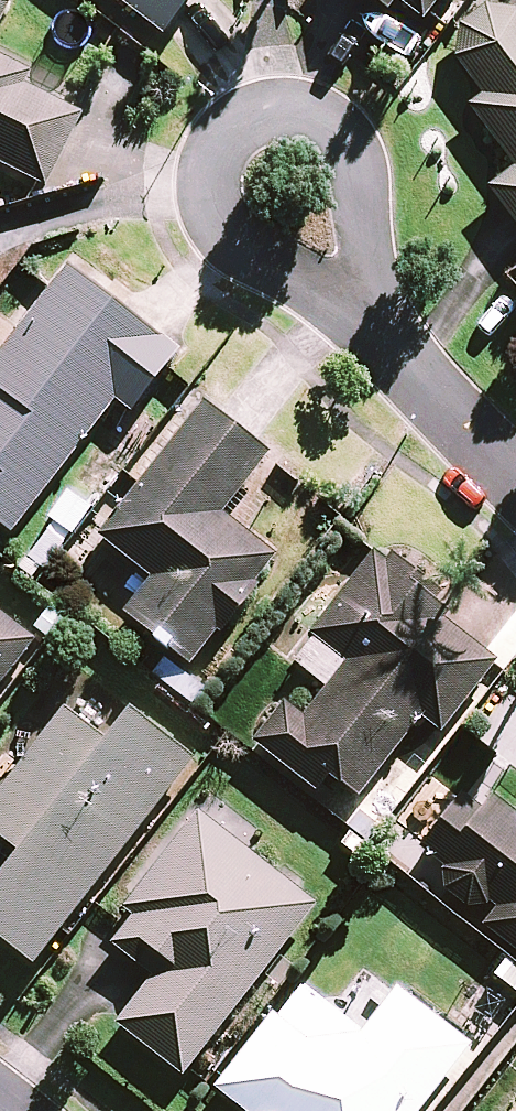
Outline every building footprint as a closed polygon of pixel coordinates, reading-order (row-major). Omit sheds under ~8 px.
[(11,0),(0,0),(0,21),(11,0)] [(161,34),(188,0),(118,0),(161,34)] [(384,10),(393,0),(372,0),(384,10)] [(421,21),(438,0),(396,0),(421,21)] [(444,44),(483,95),(468,106),(515,168),(489,188),(515,224),(515,0),(502,0),(444,44)] [(41,186),(78,114),(23,85),(28,76),(0,62),(0,165),(41,186)] [(69,268),(0,357),(0,524),(9,532),(113,399),(129,411),(175,352),(69,268)] [(206,403),(158,462),(99,536),(152,579),(124,613),(189,666),(276,558),(219,512),(266,453),(206,403)] [(435,595),(376,548),(335,599),(324,590),(298,622),(314,635),(293,661),(326,687),(300,719),(280,703),(251,740),(315,791),(328,774),(357,796),(420,717),(439,732),(495,661),(426,606),(435,595)] [(33,641),(0,615),(0,683),(33,641)] [(62,706),(0,787),(0,837),(18,851),(0,874),(0,938),(32,963),(186,761),(125,714),(105,739),(62,706)] [(505,829),(461,795),(420,847),(447,869),(432,888),(515,954),(515,814),(505,829)] [(239,821),(207,797),(101,937),(152,975),(115,1023),(182,1075),(313,902),(227,837),(239,821)] [(397,988),(370,1022),(336,995),(303,1038),(272,1014),(215,1086),(247,1110),(414,1110),(467,1043),(397,988)]
